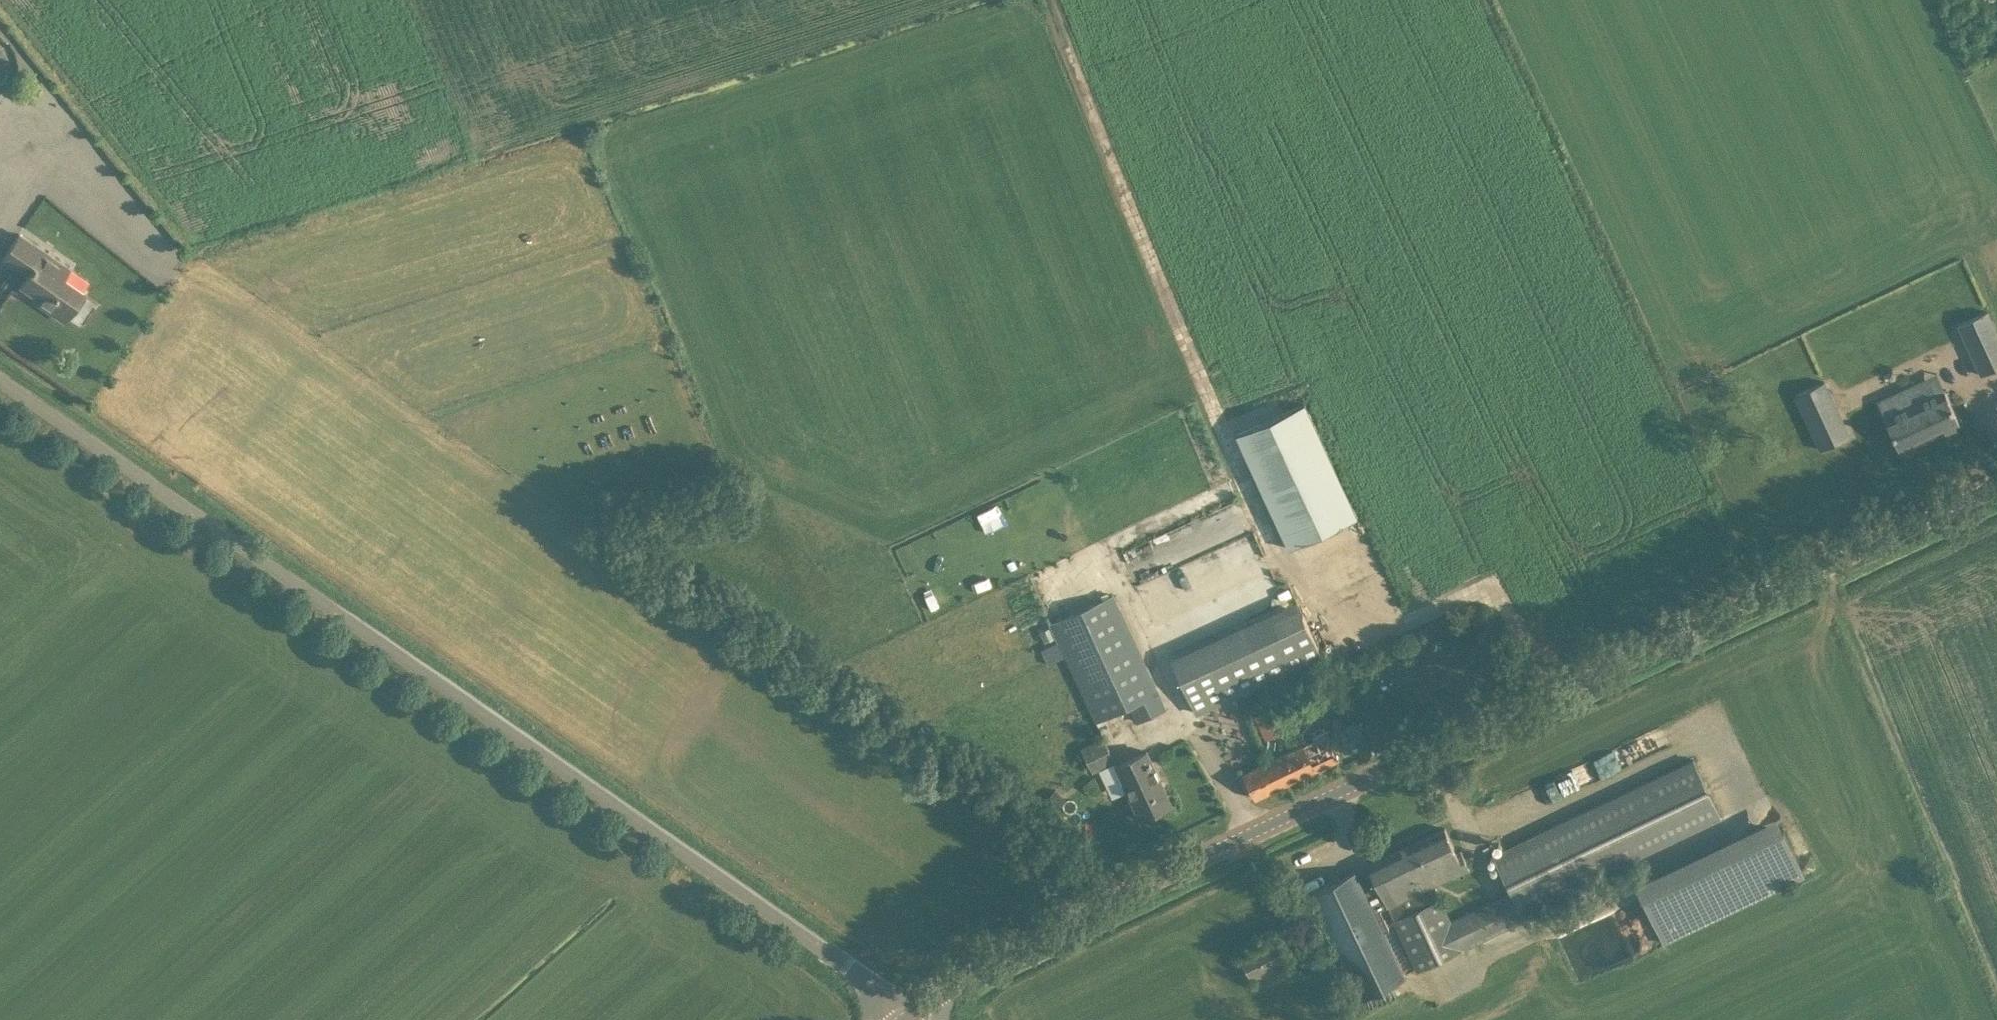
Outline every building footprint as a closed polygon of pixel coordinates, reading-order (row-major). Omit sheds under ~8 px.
[(69,268),(19,233),(5,253),(2,257),(27,274),(20,283),(49,303),(47,307),(64,319),(84,291),(63,277),(69,268)] [(1986,310),(1957,323),(1981,373),(1996,366),(1996,332),(1986,310)] [(1850,435),(1824,381),(1795,394),(1821,449),(1850,435)] [(1914,402),(1930,436),(1960,422),(1944,388),(1914,402)] [(1930,436),(1914,402),(1885,416),(1901,450),(1930,436)] [(1293,562),(1362,530),(1309,415),(1240,447),(1293,562)] [(1095,721),(1096,721),(1101,732),(1110,728),(1105,717),(1129,706),(1137,722),(1167,708),(1114,593),(1050,623),(1095,721)] [(1196,714),(1322,656),(1322,655),(1296,599),(1170,657),(1196,714)] [(1279,704),(1257,714),(1268,737),(1289,727),(1279,704)] [(1340,757),(1331,739),(1327,730),(1243,770),(1256,797),(1340,757)] [(1104,737),(1103,737),(1081,747),(1093,771),(1115,761),(1104,737)] [(1639,742),(1610,749),(1614,765),(1643,758),(1639,742)] [(1172,802),(1164,784),(1147,750),(1117,764),(1133,798),(1142,816),(1172,802)] [(1511,892),(1489,902),(1451,919),(1440,898),(1439,898),(1435,890),(1437,889),(1434,884),(1471,869),(1468,863),(1462,849),(1457,851),(1445,827),(1368,863),(1378,883),(1366,889),(1356,869),(1311,890),(1362,996),(1407,975),(1385,929),(1390,927),(1381,908),(1388,905),(1419,970),(1526,919),(1522,912),(1638,857),(1722,817),(1694,758),(1493,852),(1511,892)] [(1067,798),(1056,788),(1046,799),(1058,809),(1067,798)] [(1806,872),(1778,812),(1637,880),(1663,940),(1806,872)] [(1289,961),(1286,954),(1277,936),(1241,955),(1250,972),(1254,979),(1275,968),(1278,975),(1291,968),(1287,962),(1289,961)]
